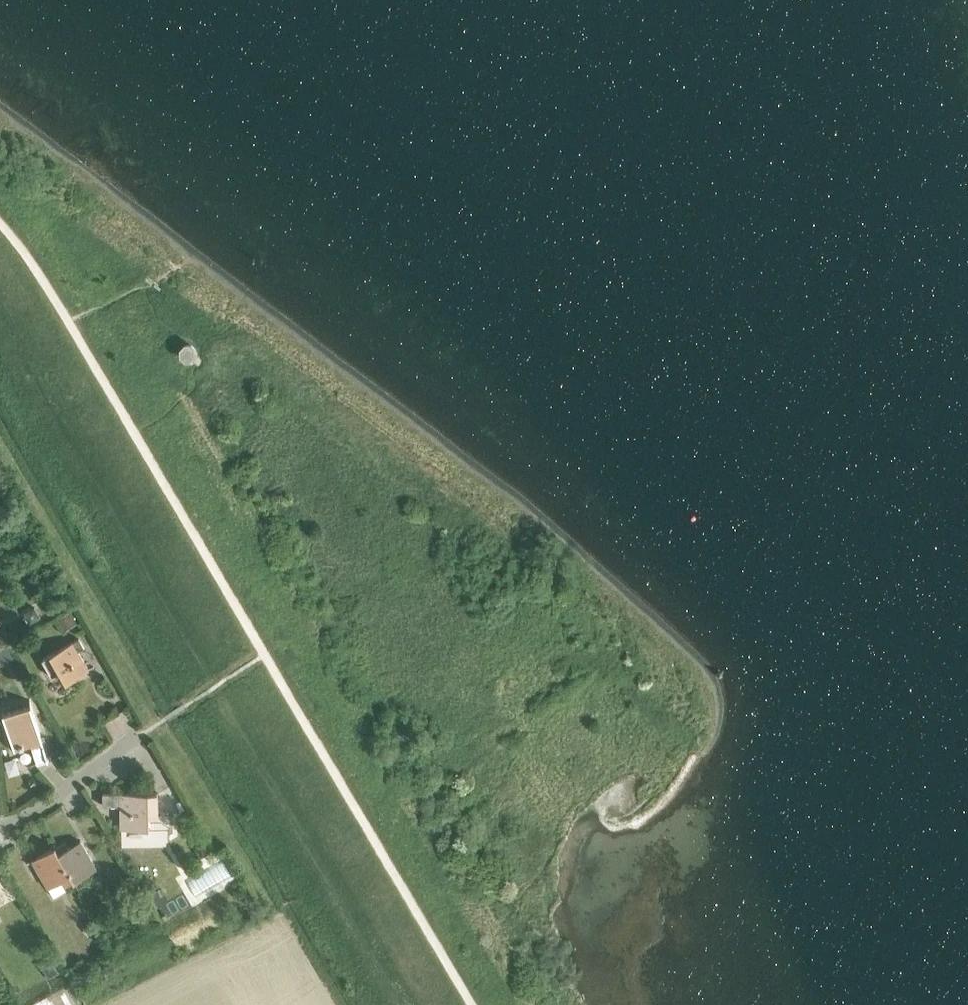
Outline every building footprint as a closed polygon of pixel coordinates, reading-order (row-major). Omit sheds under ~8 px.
[(60,672),(65,682),(88,669),(78,650),(84,647),(79,637),(41,659),(52,676),(60,672)] [(12,657),(6,646),(0,649),(0,664),(12,657)] [(36,763),(48,760),(31,704),(3,713),(14,749),(31,744),(36,763)] [(169,815),(157,815),(157,791),(102,792),(102,805),(120,805),(121,828),(169,827),(169,815)] [(54,846),(74,881),(96,868),(80,840),(67,847),(63,841),(54,846)] [(65,886),(74,881),(54,846),(32,859),(48,887),(61,880),(65,886)]
